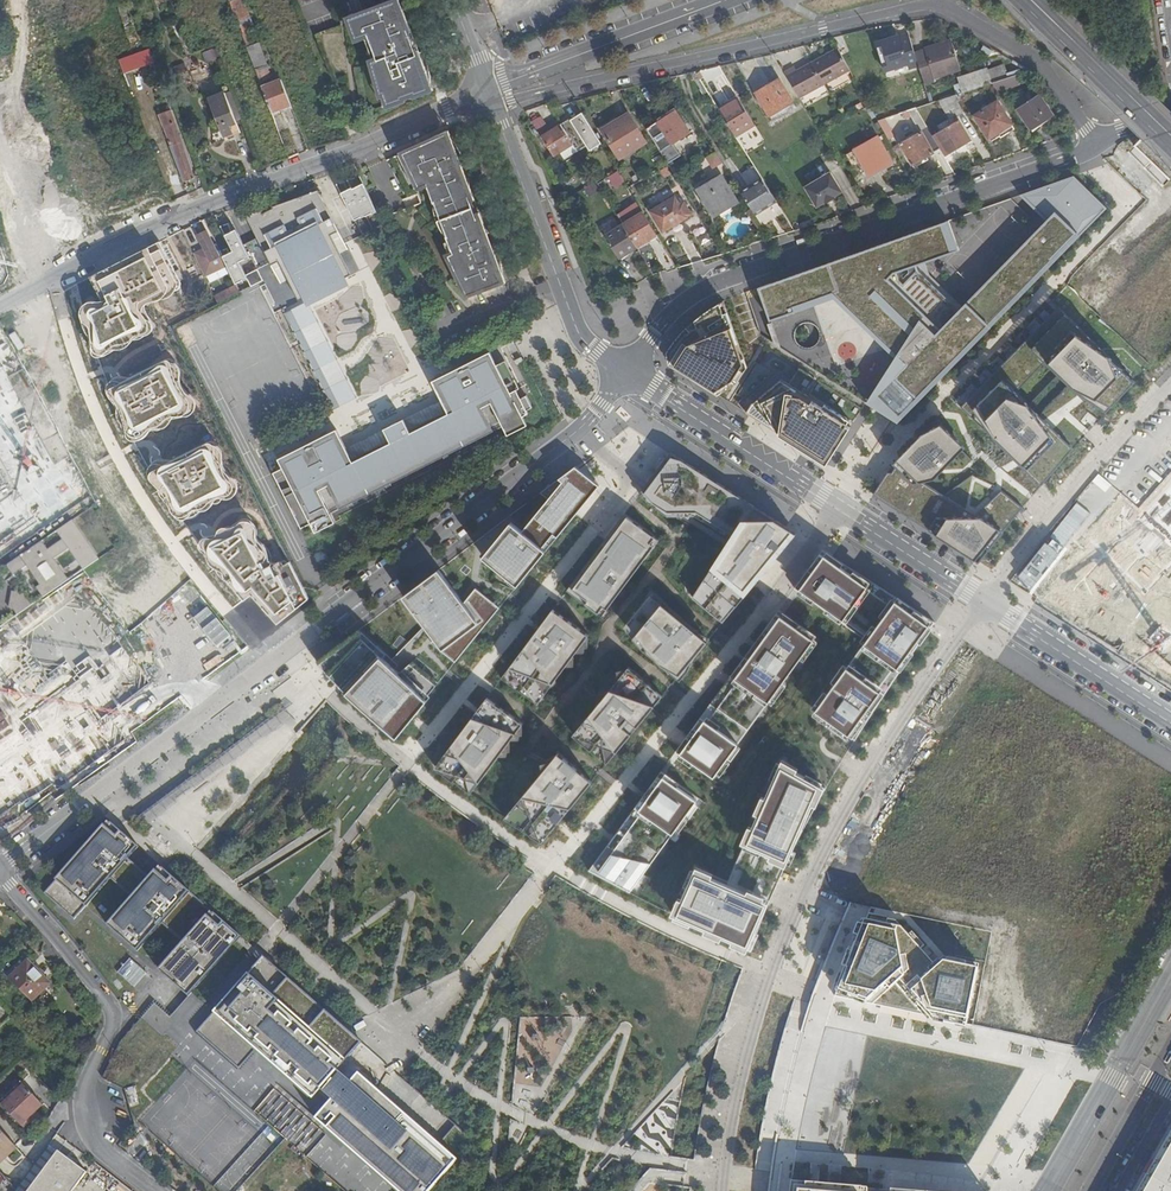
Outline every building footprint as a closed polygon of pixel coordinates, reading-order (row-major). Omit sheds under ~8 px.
[(430,79),(400,0),(394,0),(350,16),(357,37),(369,33),(378,58),(372,59),(381,97),(384,96),(387,106),(403,100),(402,98),(414,94),(414,96),(429,90),(426,80),(430,79)] [(250,23),(243,4),(231,8),(260,84),(272,80),(266,64),(265,65),(257,44),(253,45),(245,24),(250,23)] [(934,48),(915,53),(921,70),(921,72),(957,61),(951,40),(933,45),(934,48)] [(207,63),(221,58),(217,47),(203,53),(207,63)] [(785,72),(798,97),(851,68),(839,47),(797,71),(795,67),(785,72)] [(914,49),(883,61),(890,81),(921,70),(915,53),(914,49)] [(881,84),(890,81),(883,61),(874,64),(881,84)] [(959,69),(957,61),(921,72),(923,79),(934,76),(959,69)] [(958,77),(963,92),(993,82),(1008,77),(1005,65),(988,70),(987,68),(958,77)] [(1022,82),(1019,74),(1008,77),(993,82),(997,90),(1022,82)] [(791,100),(778,77),(755,90),(768,113),(791,100)] [(270,110),(289,103),(280,79),(260,86),(265,96),(270,110)] [(209,96),(223,134),(232,131),(229,122),(238,119),(229,96),(227,90),(209,96)] [(734,133),(754,121),(739,95),(727,102),(726,100),(718,105),(734,133)] [(895,99),(899,112),(916,107),(912,95),(895,99)] [(956,115),(964,110),(955,95),(947,100),(956,115)] [(1051,122),(1039,96),(1016,106),(1028,132),(1051,122)] [(1012,124),(999,102),(977,115),(990,137),(1012,124)] [(933,136),(916,107),(899,112),(886,116),(889,126),(915,117),(924,132),(902,145),(912,164),(940,148),(933,136)] [(689,130),(676,109),(658,120),(671,141),(689,130)] [(646,140),(628,110),(602,126),(620,156),(646,140)] [(162,114),(173,145),(182,142),(171,111),(162,114)] [(591,150),(603,143),(584,111),(571,119),(570,118),(561,123),(573,142),(577,149),(587,142),(591,150)] [(960,119),(933,136),(940,148),(944,156),(972,140),(960,119)] [(553,154),(573,142),(561,123),(541,135),(553,154)] [(445,131),(445,132),(450,146),(454,145),(448,130),(445,131)] [(496,269),(500,268),(454,145),(450,146),(445,132),(403,151),(408,160),(404,162),(411,175),(414,174),(419,186),(430,182),(431,186),(427,188),(433,204),(434,203),(446,236),(444,237),(451,254),(448,256),(466,295),(501,283),(496,269)] [(880,137),(855,149),(867,173),(892,160),(880,137)] [(195,175),(182,142),(173,145),(186,178),(195,175)] [(558,160),(577,149),(573,142),(553,154),(558,160)] [(184,189),(169,150),(159,153),(174,192),(184,189)] [(713,166),(723,160),(717,150),(706,156),(713,166)] [(620,183),(625,180),(619,169),(613,172),(620,183)] [(842,193),(832,171),(805,184),(816,206),(824,202),(824,203),(835,198),(834,197),(842,193)] [(415,187),(419,186),(414,174),(411,175),(415,187)] [(687,174),(679,179),(682,184),(690,179),(687,174)] [(721,174),(698,187),(713,213),(719,209),(722,214),(732,208),(729,203),(736,199),(721,174)] [(949,220),(758,287),(770,321),(771,320),(814,305),(831,353),(805,363),(898,422),(1107,208),(1074,176),(1020,195),(1046,220),(959,310),(918,270),(917,265),(960,250),(949,220)] [(361,177),(356,178),(359,187),(365,184),(361,177)] [(757,214),(776,202),(761,177),(741,189),(757,214)] [(366,216),(377,210),(365,184),(359,187),(356,178),(348,181),(352,189),(348,191),(345,182),(337,185),(355,220),(365,215),(366,216)] [(593,182),(581,189),(587,198),(598,191),(593,182)] [(348,249),(318,191),(272,207),(273,208),(262,213),(262,210),(247,216),(282,283),(289,279),(299,300),(351,274),(341,253),(348,249)] [(680,192),(651,210),(663,229),(687,215),(679,203),(685,200),(680,192)] [(644,210),(623,223),(624,224),(638,246),(658,233),(644,210)] [(359,222),(361,231),(371,228),(369,219),(359,222)] [(227,248),(219,251),(234,281),(246,276),(250,284),(263,279),(256,268),(244,273),(237,262),(248,257),(235,229),(230,231),(227,222),(219,225),(232,251),(229,253),(227,248)] [(620,257),(638,246),(624,224),(607,235),(620,257)] [(211,245),(206,230),(198,234),(204,248),(207,256),(215,253),(211,245)] [(86,274),(91,321),(109,388),(127,435),(157,485),(190,534),(224,578),(273,624),(307,598),(301,587),(173,326),(202,311),(168,240),(117,258),(86,274)] [(214,244),(211,245),(215,253),(207,256),(204,248),(193,253),(205,278),(225,268),(214,244)] [(502,286),(506,285),(500,268),(496,269),(501,283),(502,286)] [(237,285),(215,295),(220,304),(241,293),(237,285)] [(747,367),(724,301),(711,308),(698,317),(686,327),(679,335),(674,342),(667,352),(669,364),(718,395),(737,382),(747,367)] [(814,305),(771,320),(772,323),(768,324),(775,343),(805,363),(831,353),(814,305)] [(1106,413),(1135,382),(1059,308),(961,408),(1008,453),(1011,450),(1045,482),(1061,463),(1073,450),(1017,391),(1046,363),(1073,390),(1106,413)] [(292,309),(283,313),(334,409),(343,404),(292,309)] [(479,375),(472,362),(435,380),(444,399),(450,412),(413,431),(406,418),(386,428),(393,441),(355,461),(348,447),(339,428),(281,457),(285,466),(275,471),(303,526),(313,522),(317,531),(337,521),(333,512),(495,431),(499,440),(509,435),(505,426),(511,423),(509,420),(515,417),(509,405),(503,408),(499,400),(502,399),(487,370),(479,375)] [(10,390),(1,370),(0,370),(0,394),(10,390)] [(752,403),(746,413),(827,465),(851,427),(847,425),(850,420),(836,411),(836,410),(810,393),(808,396),(782,379),(752,403)] [(444,399),(406,418),(413,431),(450,412),(444,399)] [(393,441),(386,428),(348,447),(355,461),(393,441)] [(925,436),(923,434),(893,463),(873,494),(979,563),(1012,521),(1019,511),(1012,505),(1015,501),(1002,490),(978,512),(975,515),(920,477),(932,465),(935,468),(943,470),(962,450),(955,443),(954,444),(939,429),(925,436)] [(1011,450),(1008,453),(1042,486),(1045,482),(1011,450)] [(708,477),(670,452),(639,494),(689,526),(690,523),(726,546),(730,549),(716,570),(712,567),(692,597),(720,620),(730,607),(733,610),(746,594),(743,592),(757,574),(761,577),(796,533),(714,481),(712,485),(705,481),(708,477)] [(483,556),(518,585),(600,485),(576,466),(541,492),(548,499),(526,526),(530,529),(526,534),(522,531),(511,522),(483,556)] [(627,516),(624,514),(617,523),(621,525),(627,516)] [(589,568),(570,592),(599,613),(603,607),(607,610),(654,546),(650,543),(655,537),(627,516),(621,525),(617,523),(604,541),(607,543),(590,566),(587,563),(586,565),(589,568)] [(83,566),(98,555),(73,518),(57,529),(63,538),(49,548),(43,539),(31,547),(21,554),(8,564),(14,573),(28,564),(41,583),(38,586),(43,594),(68,576),(54,555),(68,545),(83,566)] [(526,526),(522,531),(526,534),(530,529),(526,526)] [(659,540),(655,537),(650,543),(654,546),(659,540)] [(604,541),(587,563),(590,566),(607,543),(604,541)] [(730,549),(726,546),(712,567),(716,570),(730,549)] [(900,672),(935,622),(822,550),(794,588),(866,641),(815,711),(855,741),(866,724),(900,672)] [(567,590),(570,592),(589,568),(586,565),(567,590)] [(432,642),(456,662),(500,607),(476,588),(464,603),(439,569),(407,593),(412,600),(408,603),(435,638),(432,642)] [(743,592),(746,594),(761,577),(757,574),(743,592)] [(17,612),(32,602),(24,591),(12,589),(9,605),(12,605),(17,612)] [(407,593),(403,596),(408,603),(412,600),(407,593)] [(678,677),(708,641),(651,594),(627,623),(662,664),(678,677)] [(607,610),(603,607),(599,613),(602,616),(607,610)] [(720,620),(723,623),(733,610),(730,607),(720,620)] [(553,609),(501,679),(537,705),(589,636),(553,609)] [(816,637),(779,610),(675,752),(713,779),(816,637)] [(356,631),(316,662),(355,699),(396,735),(439,682),(413,661),(399,672),(356,631)] [(409,643),(401,635),(393,644),(400,651),(404,647),(409,643)] [(573,735),(607,763),(663,696),(629,667),(573,735)] [(487,698),(435,767),(471,794),(523,724),(487,698)] [(558,753),(505,818),(542,843),(592,781),(558,753)] [(781,763),(729,881),(695,867),(674,915),(710,932),(751,949),(769,905),(788,861),(810,817),(827,788),(781,763)] [(699,798),(661,771),(589,871),(630,893),(699,798)] [(108,828),(105,825),(44,894),(74,920),(111,878),(132,897),(108,925),(137,951),(162,923),(183,942),(159,970),(190,997),(238,942),(242,937),(164,869),(159,874),(156,871),(150,878),(130,859),(140,848),(112,823),(108,828)] [(866,920),(864,925),(859,924),(855,935),(859,938),(855,949),(850,949),(842,966),(848,968),(836,998),(966,1025),(978,971),(942,963),(936,968),(901,928),(866,920)] [(238,942),(260,962),(264,957),(242,937),(238,942)] [(9,978),(27,960),(23,956),(5,974),(9,978)] [(363,1044),(344,1027),(264,957),(260,962),(198,1032),(241,1070),(258,1051),(313,1100),(322,1090),(334,1100),(316,1120),(397,1190),(429,1190),(456,1160),(440,1145),(360,1074),(352,1083),(338,1071),(363,1044)] [(27,960),(9,978),(31,1000),(49,982),(27,960)] [(168,1015),(155,1003),(139,1021),(121,1041),(104,1078),(119,1085),(157,1037),(153,1033),(168,1015)] [(44,1104),(22,1082),(0,1102),(23,1125),(44,1104)] [(812,1114),(821,1115),(823,1098),(814,1097),(812,1114)] [(456,1126),(440,1145),(456,1160),(473,1141),(456,1126)] [(1,1147),(8,1155),(17,1147),(15,1145),(0,1129),(0,1148),(1,1147)] [(1151,1168),(1138,1190),(1170,1190),(1170,1134),(1151,1168)] [(8,1155),(1,1147),(0,1148),(0,1162),(8,1155)] [(83,1174),(54,1153),(26,1190),(70,1190),(83,1174)]
